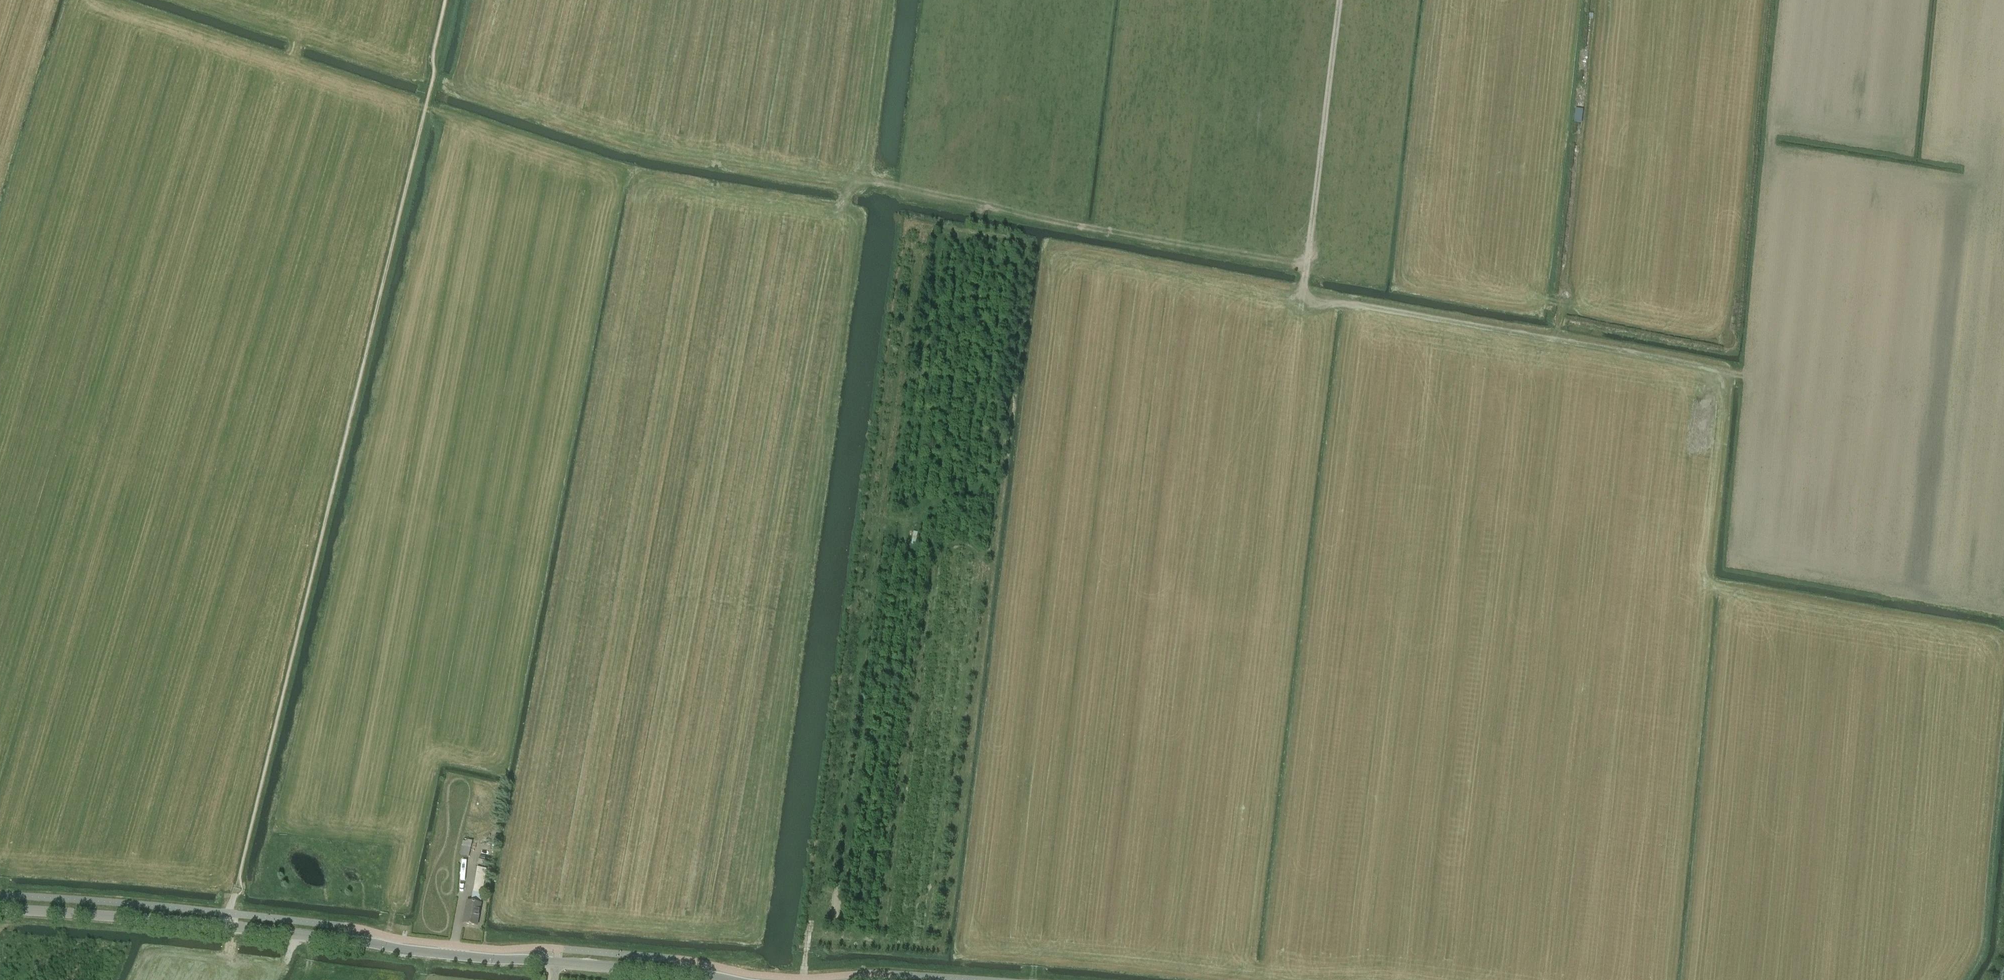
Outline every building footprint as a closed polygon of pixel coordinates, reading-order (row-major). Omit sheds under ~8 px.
[(1576,108),(1575,122),(1583,123),(1584,109),(1576,108)] [(480,843),(489,846),(491,840),(482,837),(480,843)] [(464,840),(458,865),(467,866),(473,842),(464,840)] [(477,868),(473,892),(483,894),(487,869),(477,868)] [(477,926),(481,905),(472,903),(468,902),(464,923),(477,926)]
